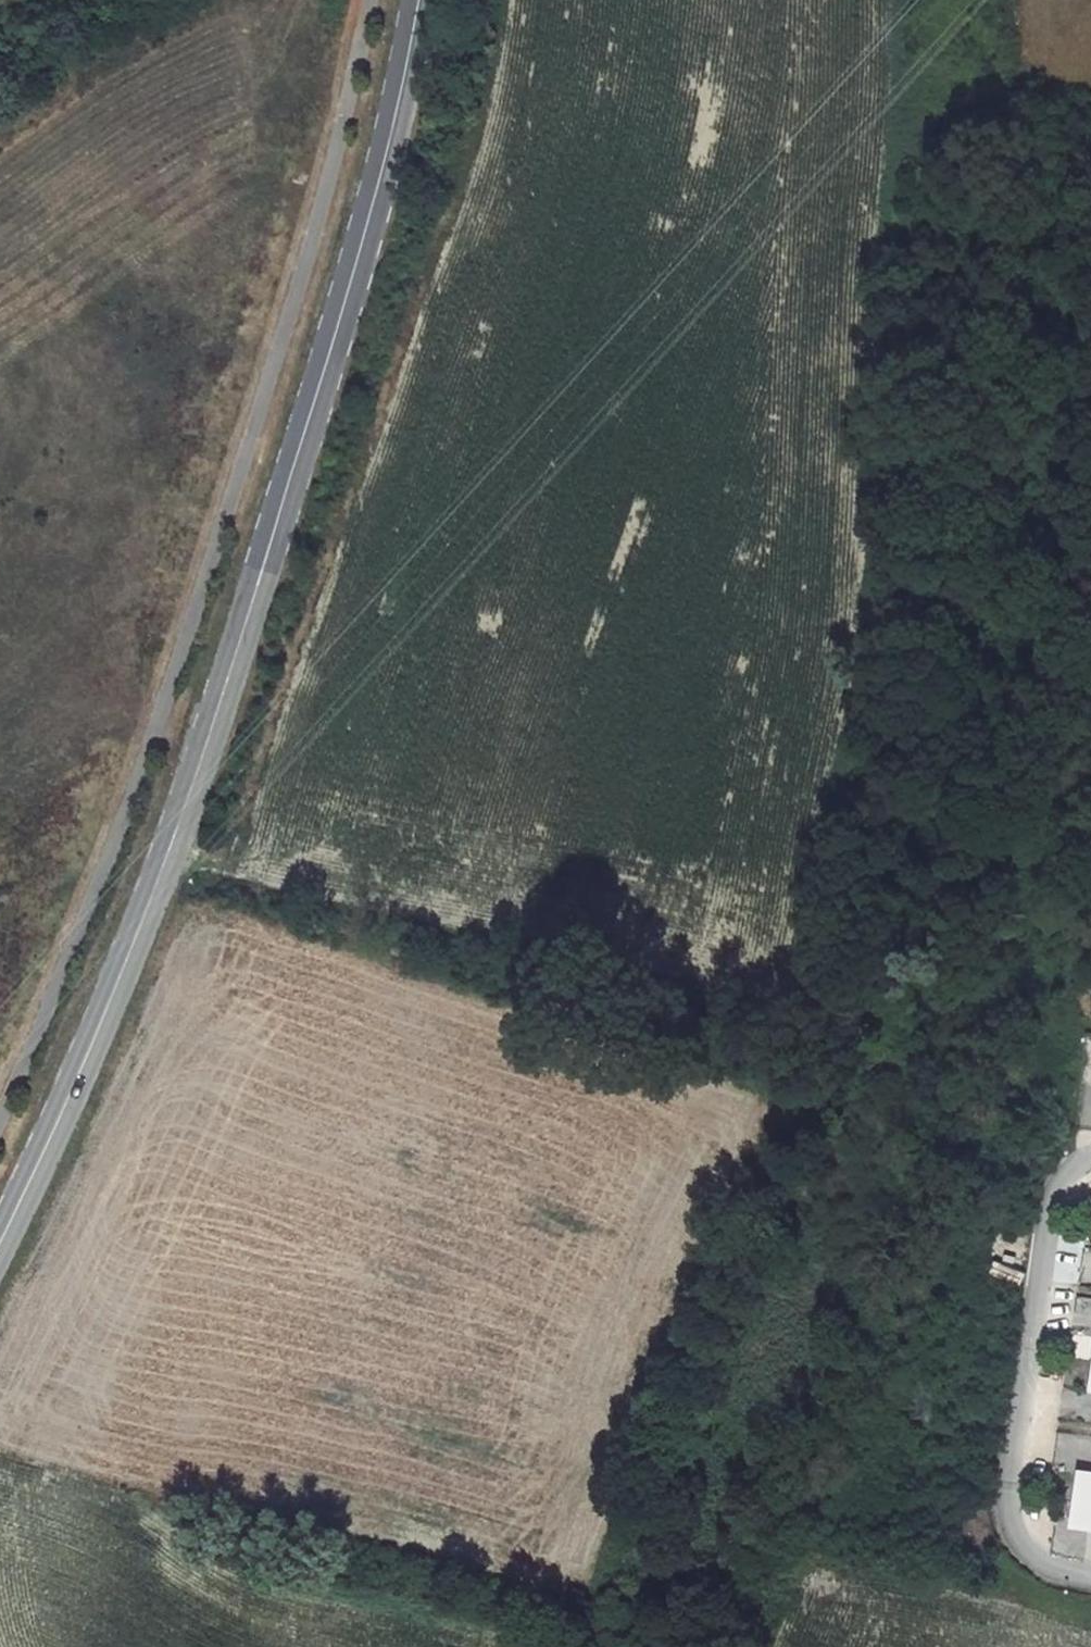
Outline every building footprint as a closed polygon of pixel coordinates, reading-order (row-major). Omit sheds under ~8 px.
[(1068,1471),(1060,1520),(1090,1525),(1090,1475),(1068,1471)]
